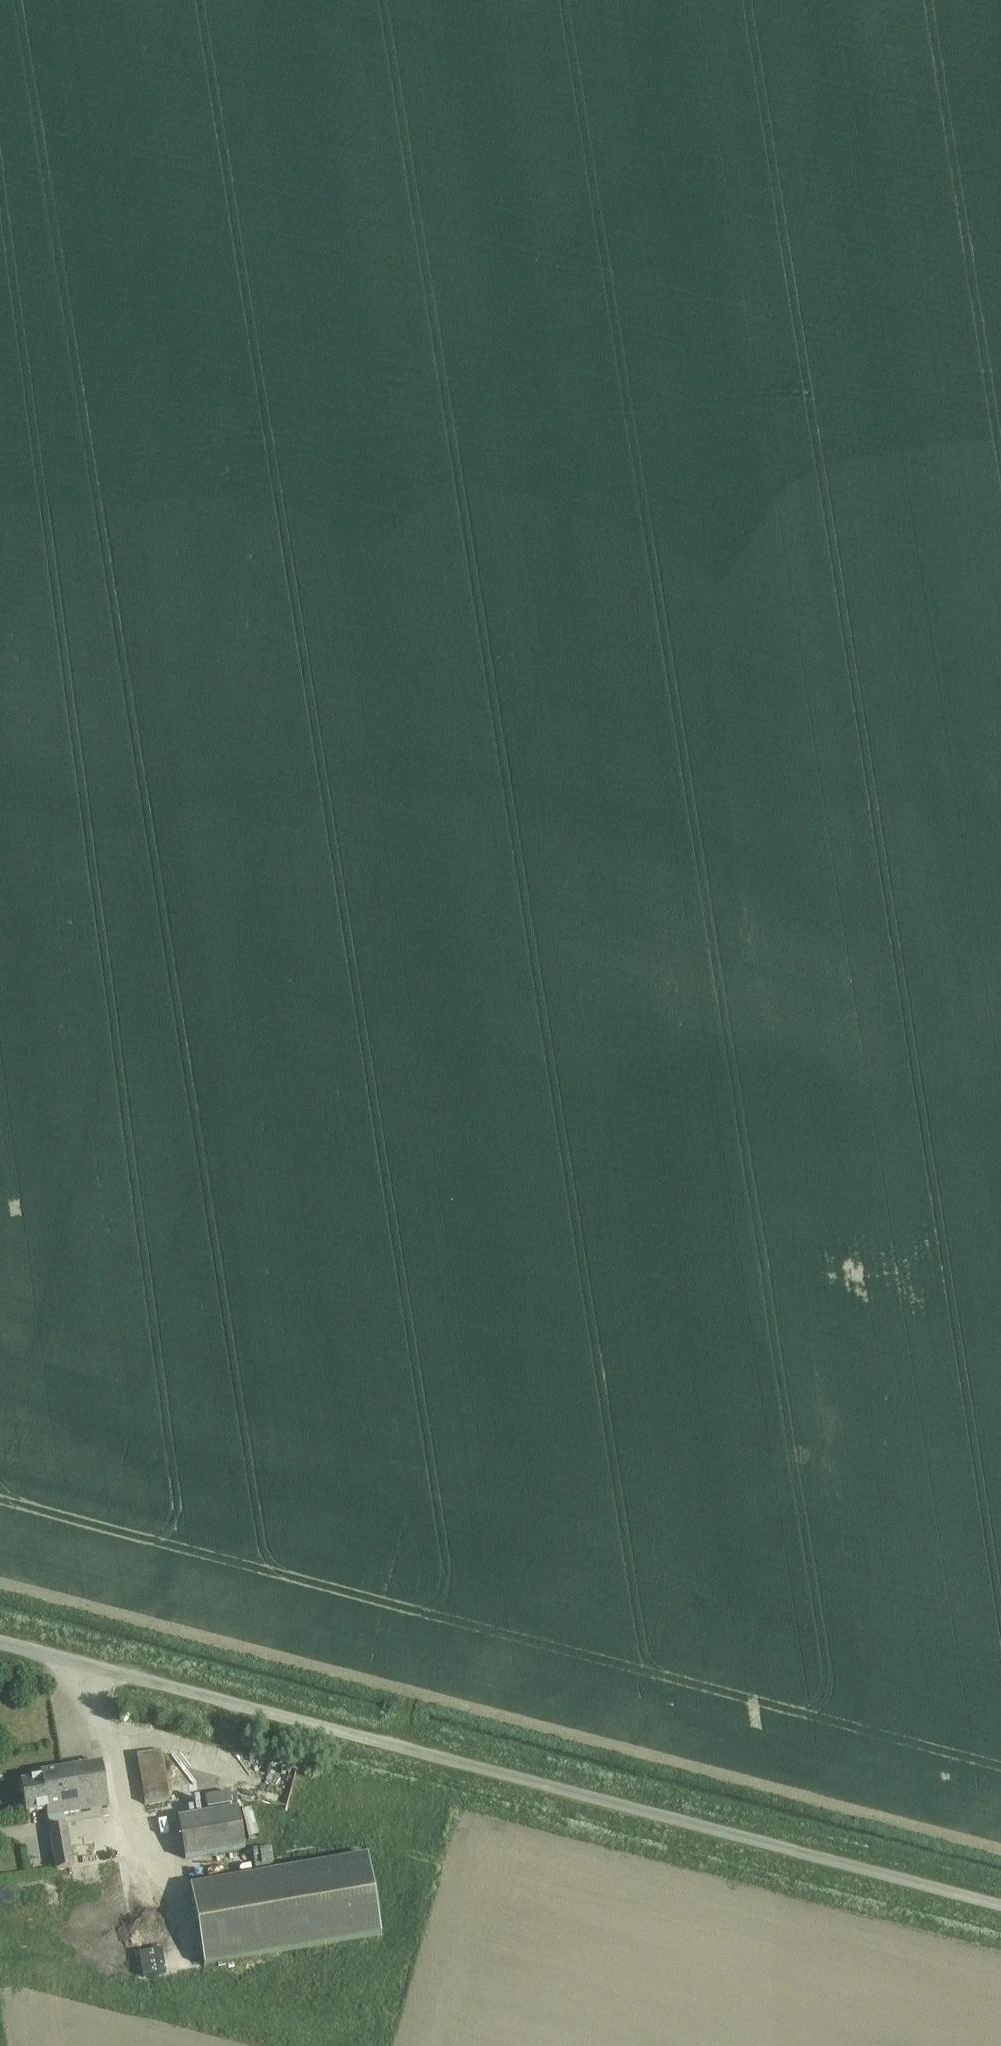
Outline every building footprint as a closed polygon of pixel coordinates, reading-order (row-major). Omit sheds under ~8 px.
[(169,1800),(161,1752),(136,1756),(144,1805),(169,1800)] [(73,1869),(64,1815),(108,1808),(101,1764),(40,1775),(41,1780),(20,1783),(25,1814),(46,1811),(56,1872),(73,1869)] [(178,1820),(185,1860),(244,1850),(238,1810),(178,1820)] [(190,1887),(203,1967),(381,1936),(367,1856),(190,1887)] [(147,1965),(157,1964),(154,1934),(144,1935),(147,1965)]
